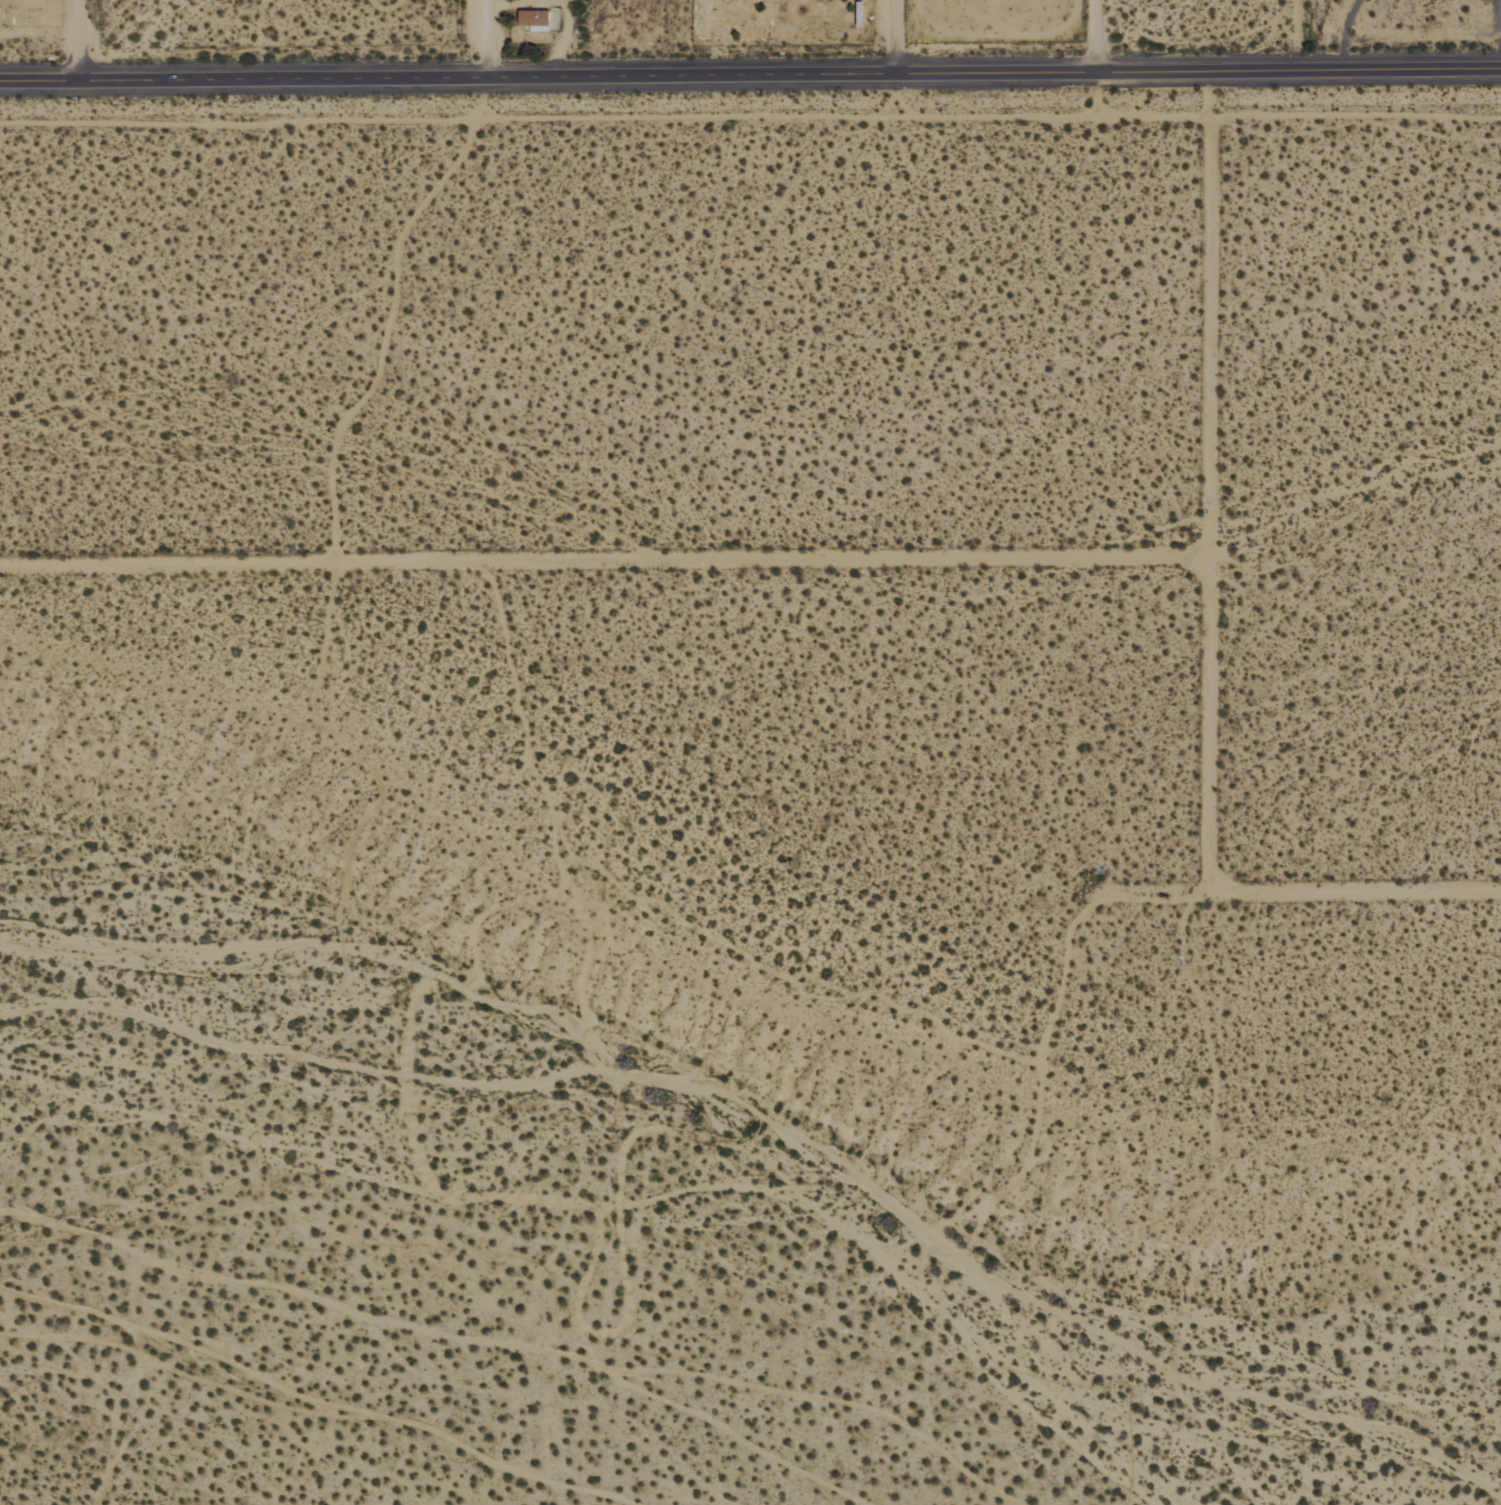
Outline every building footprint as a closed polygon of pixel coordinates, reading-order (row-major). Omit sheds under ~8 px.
[(519,32),(551,32),(551,11),(519,11),(519,32)]
